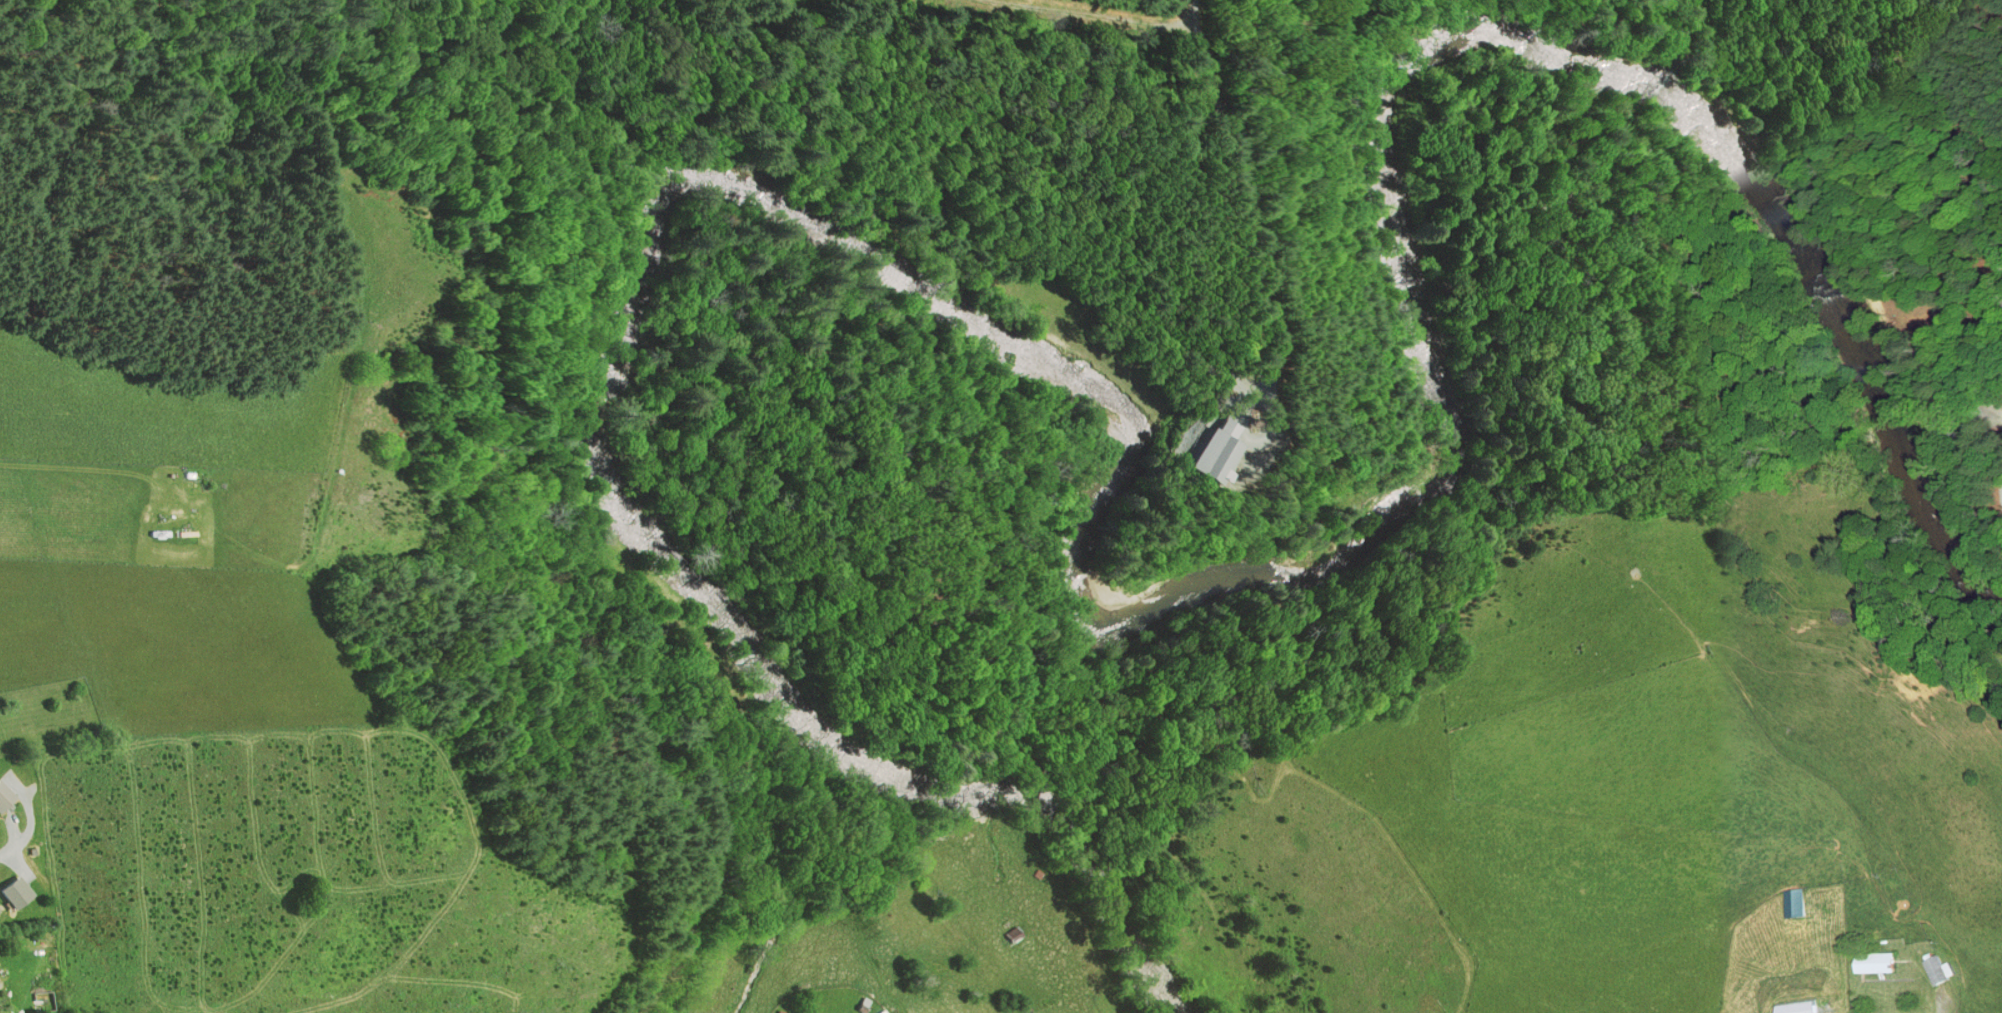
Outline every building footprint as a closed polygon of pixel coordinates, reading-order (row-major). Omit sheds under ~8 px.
[(0,788),(0,805),(8,797),(0,788)] [(26,896),(12,876),(0,884),(0,904),(4,910),(26,896)] [(1804,917),(1801,889),(1781,891),(1784,919),(1804,917)] [(1893,974),(1893,954),(1853,954),(1853,974),(1893,974)] [(1949,980),(1937,954),(1921,962),(1933,987),(1949,980)] [(1814,1003),(1774,1004),(1774,1012),(1815,1012),(1814,1003)]
